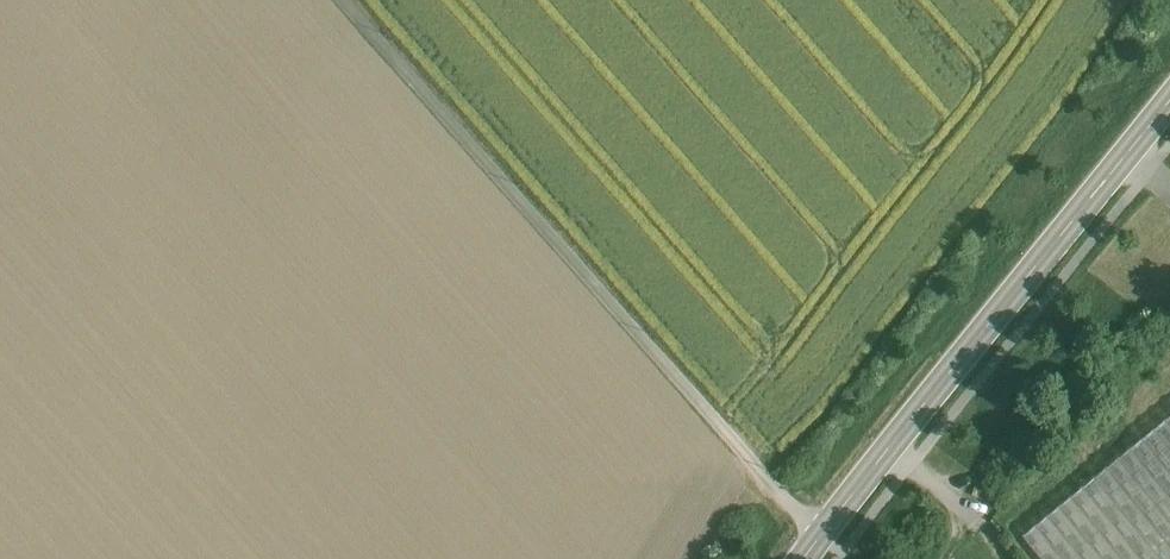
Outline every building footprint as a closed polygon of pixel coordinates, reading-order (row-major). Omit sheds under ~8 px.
[(1024,536),(1042,558),(1169,558),(1169,417),(1024,536)]
